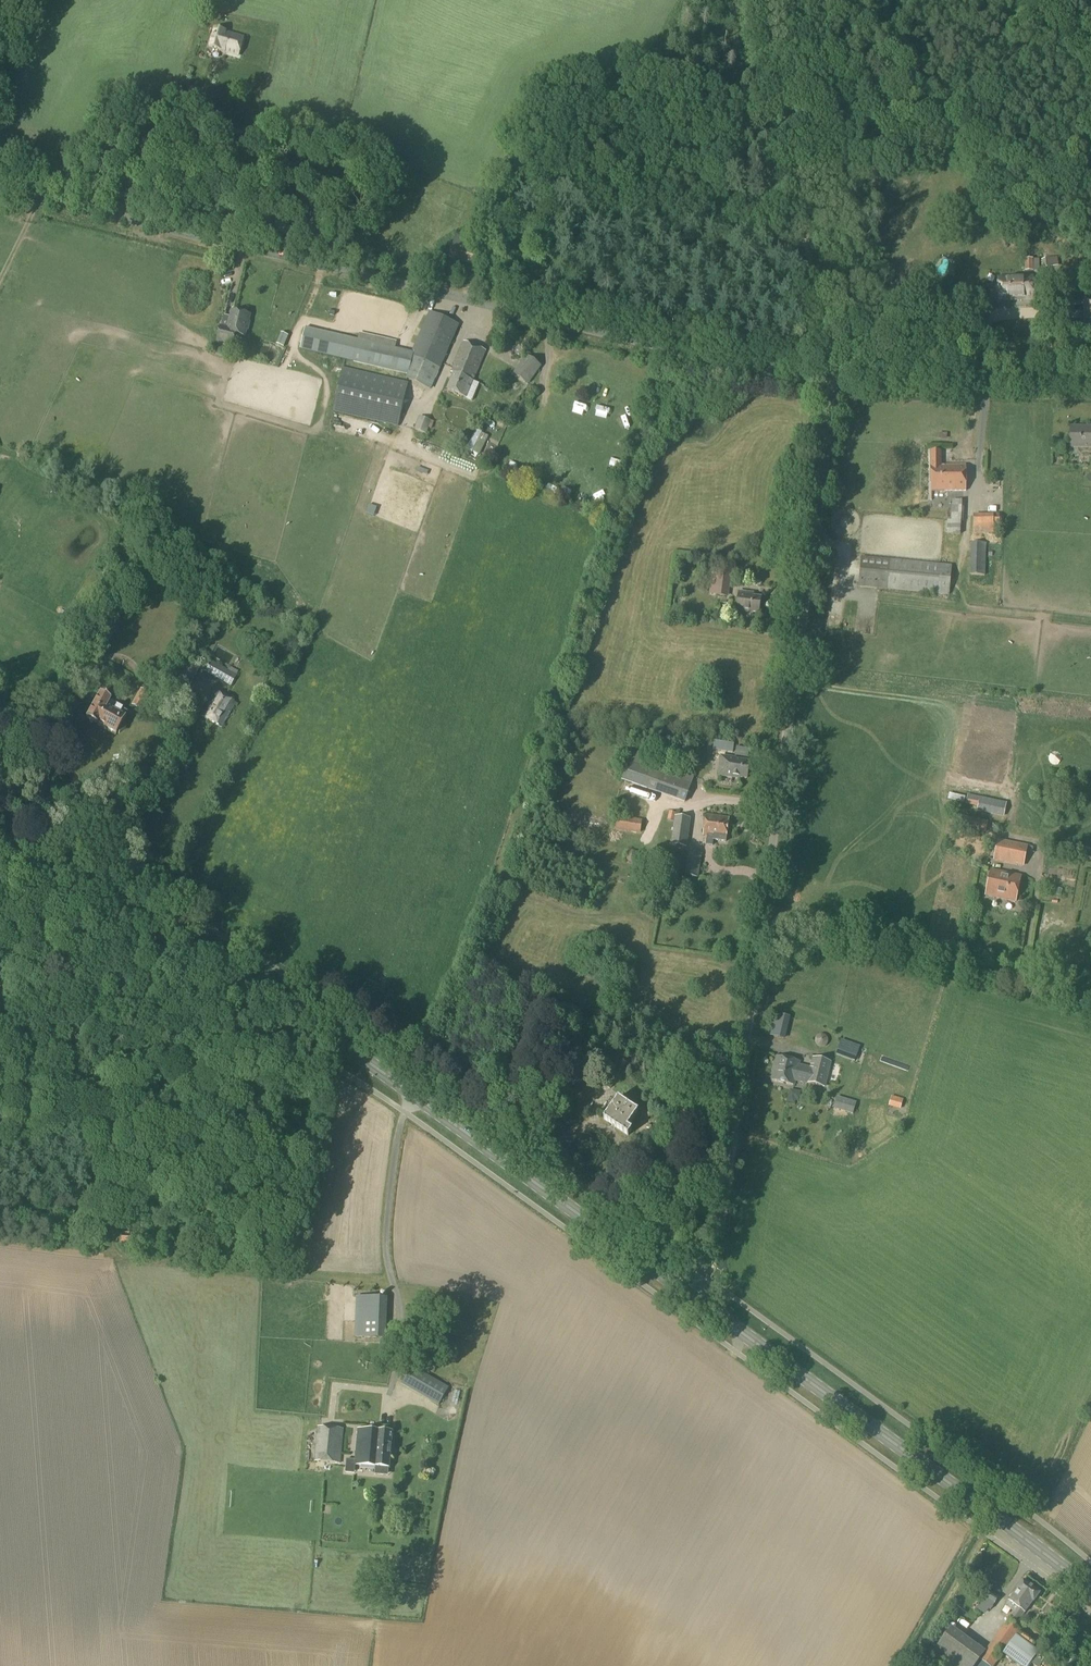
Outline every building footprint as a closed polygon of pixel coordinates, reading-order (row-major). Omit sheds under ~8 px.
[(210,46),(221,49),(220,51),(237,55),(243,36),(227,32),(214,29),(210,46)] [(196,97),(184,94),(180,108),(191,111),(196,97)] [(1024,271),(1039,271),(1038,258),(1024,259),(1024,271)] [(1040,260),(1042,269),(1051,267),(1049,258),(1040,260)] [(1031,278),(998,279),(998,300),(1032,299),(1031,278)] [(1082,300),(1083,328),(1090,328),(1090,300),(1082,300)] [(233,345),(235,337),(237,335),(244,337),(246,330),(248,329),(249,324),(248,322),(249,316),(244,314),(244,312),(238,311),(237,313),(232,311),(228,329),(220,327),(217,341),(233,345)] [(359,332),(357,339),(304,326),(299,349),(407,375),(405,379),(429,390),(432,384),(439,368),(459,324),(429,311),(411,352),(395,348),(397,341),(359,332)] [(283,348),(288,336),(280,333),(276,345),(283,348)] [(463,342),(453,366),(451,372),(455,373),(448,390),(466,398),(485,351),(463,342)] [(538,369),(525,358),(514,373),(527,383),(538,369)] [(398,427),(406,390),(407,382),(342,367),(332,411),(398,427)] [(534,429),(539,420),(527,414),(523,424),(534,429)] [(434,422),(419,416),(414,429),(429,435),(434,422)] [(1086,427),(1086,431),(1070,431),(1070,447),(1090,447),(1090,427),(1086,427)] [(477,455),(487,435),(480,431),(470,452),(477,455)] [(515,432),(511,441),(523,446),(527,437),(515,432)] [(948,490),(949,466),(940,466),(940,451),(930,451),(930,490),(948,490)] [(521,472),(521,462),(513,462),(513,472),(521,472)] [(949,466),(948,490),(965,490),(965,466),(949,466)] [(546,472),(534,469),(532,477),(544,480),(546,472)] [(553,490),(559,492),(561,485),(555,483),(553,490)] [(962,523),(963,501),(952,500),(950,520),(947,520),(946,534),(960,535),(960,523),(962,523)] [(972,534),(993,533),(993,528),(999,527),(999,514),(971,515),(972,534)] [(984,576),(985,544),(971,544),(970,576),(984,576)] [(948,595),(951,565),(860,557),(857,587),(948,595)] [(728,598),(731,573),(711,570),(708,595),(728,598)] [(759,613),(761,597),(752,596),(753,593),(738,591),(736,610),(759,613)] [(234,670),(240,659),(222,650),(217,660),(234,670)] [(208,659),(202,671),(230,686),(236,675),(208,659)] [(149,695),(140,690),(131,706),(140,711),(149,695)] [(200,716),(221,728),(235,703),(214,691),(200,716)] [(122,710),(108,702),(109,701),(98,694),(84,719),(95,726),(96,725),(115,736),(116,733),(119,733),(121,729),(119,726),(127,713),(121,710),(122,710)] [(656,759),(631,750),(620,781),(684,803),(695,773),(667,763),(669,759),(657,755),(656,759)] [(747,778),(749,762),(735,760),(735,759),(721,756),(718,775),(732,777),(732,776),(747,778)] [(1003,817),(1006,803),(967,795),(965,804),(977,807),(976,812),(1003,817)] [(686,848),(689,819),(675,817),(675,813),(668,812),(667,820),(673,821),(670,846),(686,848)] [(729,817),(705,814),(705,815),(702,836),(705,836),(706,836),(705,845),(712,846),(713,840),(725,841),(729,817)] [(641,820),(605,815),(603,828),(604,828),(614,829),(613,830),(639,834),(641,820)] [(1022,865),(1026,846),(997,840),(993,859),(1022,865)] [(1079,860),(1081,847),(1065,845),(1063,858),(1079,860)] [(697,878),(701,854),(687,852),(684,876),(697,878)] [(1015,902),(1020,876),(990,870),(985,896),(1015,902)] [(734,957),(736,942),(728,941),(726,956),(734,957)] [(782,1038),(787,1016),(775,1014),(770,1036),(782,1038)] [(854,1061),(859,1047),(840,1040),(835,1055),(854,1061)] [(800,1061),(776,1056),(776,1057),(771,1080),(794,1085),(795,1080),(806,1083),(825,1087),(831,1062),(812,1057),(810,1066),(810,1067),(799,1064),(800,1061)] [(619,1076),(613,1071),(614,1069),(605,1067),(605,1065),(596,1063),(595,1067),(599,1075),(602,1071),(608,1076),(602,1085),(608,1090),(619,1076)] [(620,1091),(624,1081),(618,1079),(614,1089),(620,1091)] [(900,1109),(902,1099),(891,1096),(888,1106),(900,1109)] [(628,1136),(632,1130),(628,1127),(638,1111),(618,1097),(603,1119),(628,1136)] [(852,1114),(856,1102),(836,1097),(833,1109),(852,1114)] [(106,1230),(111,1215),(101,1212),(96,1227),(106,1230)] [(135,1244),(136,1230),(120,1229),(119,1242),(135,1244)] [(350,1323),(350,1297),(350,1290),(333,1290),(332,1342),(346,1342),(346,1323),(350,1323)] [(384,1339),(385,1324),(354,1322),(354,1338),(384,1339)] [(438,1405),(447,1388),(407,1364),(402,1373),(406,1376),(402,1384),(438,1405)] [(343,1429),(317,1427),(314,1461),(340,1464),(343,1429)] [(374,1472),(388,1474),(388,1468),(389,1468),(392,1432),(358,1429),(354,1465),(375,1467),(374,1472)] [(1033,1601),(1039,1592),(1022,1580),(1016,1589),(1017,1589),(1008,1601),(1005,1606),(1014,1612),(1011,1616),(1018,1621),(1024,1611),(1025,1612),(1033,1600),(1033,1601)] [(990,1610),(998,1597),(988,1590),(976,1608),(984,1614),(988,1609),(990,1610)] [(1016,1636),(1021,1630),(1008,1620),(985,1652),(951,1627),(951,1628),(945,1624),(926,1649),(932,1653),(929,1657),(941,1665),(993,1665),(1002,1654),(1018,1665),(1028,1665),(1038,1652),(1032,1647),(1037,1641),(1022,1629),(1017,1636),(1016,1636)]
